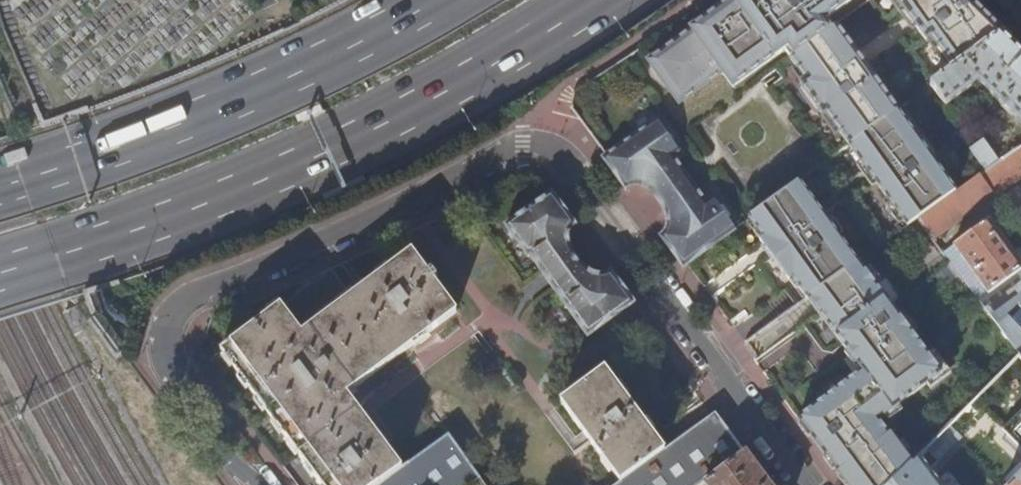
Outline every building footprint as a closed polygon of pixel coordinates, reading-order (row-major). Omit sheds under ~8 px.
[(648,61),(679,104),(723,73),(734,88),(785,51),(806,80),(800,83),(824,116),(827,114),(850,146),(899,110),(875,77),(873,78),(865,67),(867,67),(838,25),(872,0),(732,0),(648,61)] [(927,42),(931,39),(954,70),(1004,34),(970,0),(895,0),(927,42)] [(1004,34),(954,70),(933,86),(946,105),(970,87),(976,88),(986,98),(990,94),(1003,107),(1002,108),(1011,117),(1012,116),(1020,125),(1020,51),(1004,34)] [(957,192),(899,110),(850,146),(908,227),(917,219),(918,221),(957,192)] [(656,120),(605,156),(602,158),(625,188),(630,187),(636,187),(641,188),(647,191),(652,193),(657,197),(661,203),(663,208),(664,214),(665,218),(664,224),(662,231),(660,235),(682,266),(735,229),(713,198),(707,202),(673,155),(678,151),(656,120)] [(984,139),(970,149),(986,172),(999,161),(984,139)] [(983,174),(997,194),(1020,177),(1020,146),(999,161),(986,172),(983,174)] [(801,182),(749,218),(764,238),(761,241),(790,281),(793,279),(807,299),(858,262),(801,182)] [(551,193),(548,195),(508,224),(544,273),(589,336),(632,306),(634,304),(611,273),(601,275),(594,274),(586,270),(580,264),(573,254),(569,244),(569,237),(570,231),(575,225),(551,193)] [(953,246),(987,293),(1020,269),(1020,264),(1009,246),(988,219),(953,246)] [(1009,246),(1020,264),(1020,237),(1009,246)] [(953,246),(943,253),(977,300),(987,293),(953,246)] [(322,484),(382,484),(403,470),(386,445),(348,394),(456,311),(434,280),(438,277),(433,269),(429,272),(413,250),(353,295),(331,268),(322,275),(224,351),(322,484)] [(859,263),(808,300),(861,375),(799,420),(839,474),(847,484),(890,484),(898,477),(912,463),(878,417),(939,374),(859,263)] [(987,293),(977,300),(1019,355),(1020,358),(1020,269),(987,293)] [(101,325),(90,303),(64,314),(74,338),(101,325)] [(912,463),(898,477),(905,484),(1012,484),(1020,476),(1020,358),(1019,355),(912,463)] [(590,443),(619,483),(664,451),(604,368),(559,400),(590,443)] [(704,484),(745,454),(715,414),(713,416),(712,415),(664,451),(619,483),(616,484),(702,484),(704,484)] [(450,436),(403,470),(382,484),(485,484),(450,436)] [(745,454),(704,484),(706,484),(768,484),(764,480),(745,454)] [(1012,484),(1020,484),(1020,476),(1012,484)]
